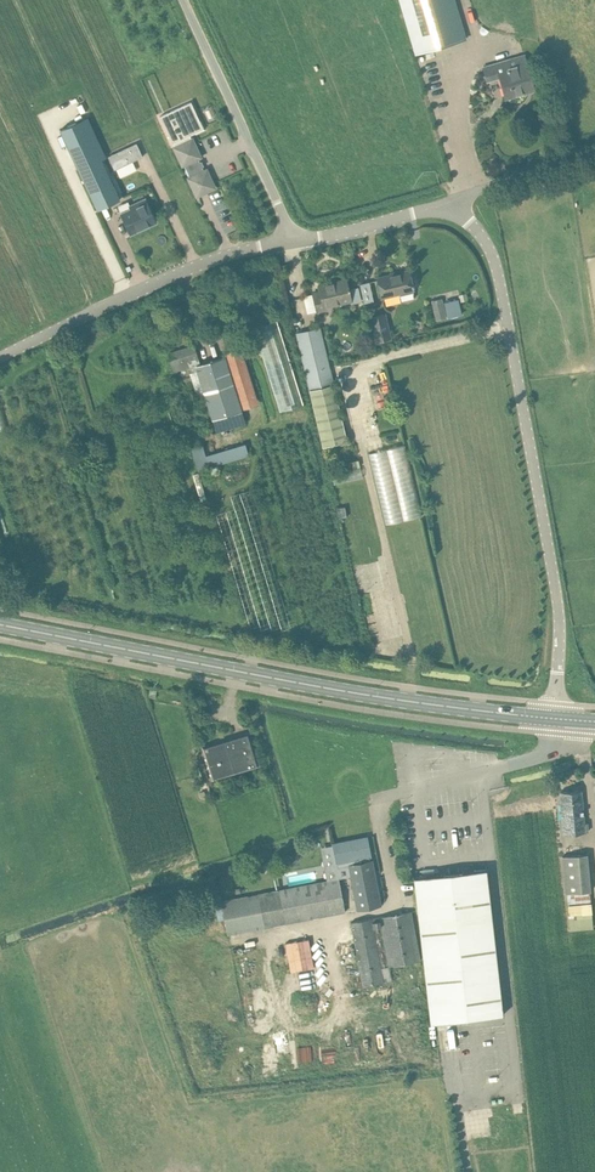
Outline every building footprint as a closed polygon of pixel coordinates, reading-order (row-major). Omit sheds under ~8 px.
[(401,6),(415,54),(467,39),(455,0),(399,0),(401,6)] [(524,55),(495,63),(482,67),(486,82),(499,78),(505,97),(534,89),(524,55)] [(174,146),(182,164),(184,163),(190,176),(189,177),(197,195),(214,187),(206,169),(204,170),(202,166),(203,165),(201,161),(200,162),(197,157),(200,156),(192,138),(174,146)] [(114,170),(143,156),(136,143),(108,157),(114,170)] [(78,169),(97,210),(120,199),(102,159),(78,169)] [(144,200),(130,206),(128,201),(119,205),(131,232),(154,221),(144,200)] [(381,297),(400,293),(401,297),(404,298),(411,296),(413,293),(412,290),(414,289),(409,269),(377,276),(381,297)] [(325,309),(325,306),(351,300),(346,279),(318,286),(319,291),(311,293),(315,311),(325,309)] [(437,320),(447,318),(443,298),(432,301),(437,320)] [(385,313),(369,317),(375,341),(391,337),(385,313)] [(309,390),(309,389),(323,446),(349,439),(335,384),(334,384),(320,327),(296,333),(309,390)] [(225,356),(200,363),(194,344),(168,353),(173,370),(190,365),(192,371),(197,370),(212,419),(216,432),(246,423),(225,356)] [(226,354),(242,406),(257,401),(240,349),(226,354)] [(191,447),(198,470),(248,456),(245,443),(205,455),(202,443),(191,447)] [(369,451),(384,523),(420,516),(405,443),(369,451)] [(359,467),(332,474),(334,483),(362,476),(359,467)] [(205,748),(215,780),(260,766),(250,734),(205,748)] [(196,760),(191,762),(198,784),(204,782),(196,760)] [(581,790),(560,791),(563,833),(587,831),(587,822),(584,822),(581,790)] [(331,843),(335,863),(372,856),(368,836),(331,843)] [(587,854),(561,856),(565,894),(566,893),(569,930),(593,928),(591,902),(590,891),(587,854)] [(357,909),(380,905),(371,859),(348,864),(357,909)] [(435,1022),(503,1015),(486,869),(419,876),(435,1022)] [(345,912),(339,878),(221,900),(228,935),(345,912)] [(359,1023),(407,1014),(386,915),(339,924),(359,1023)] [(272,1050),(259,1051),(262,1081),(275,1080),(272,1050)]
